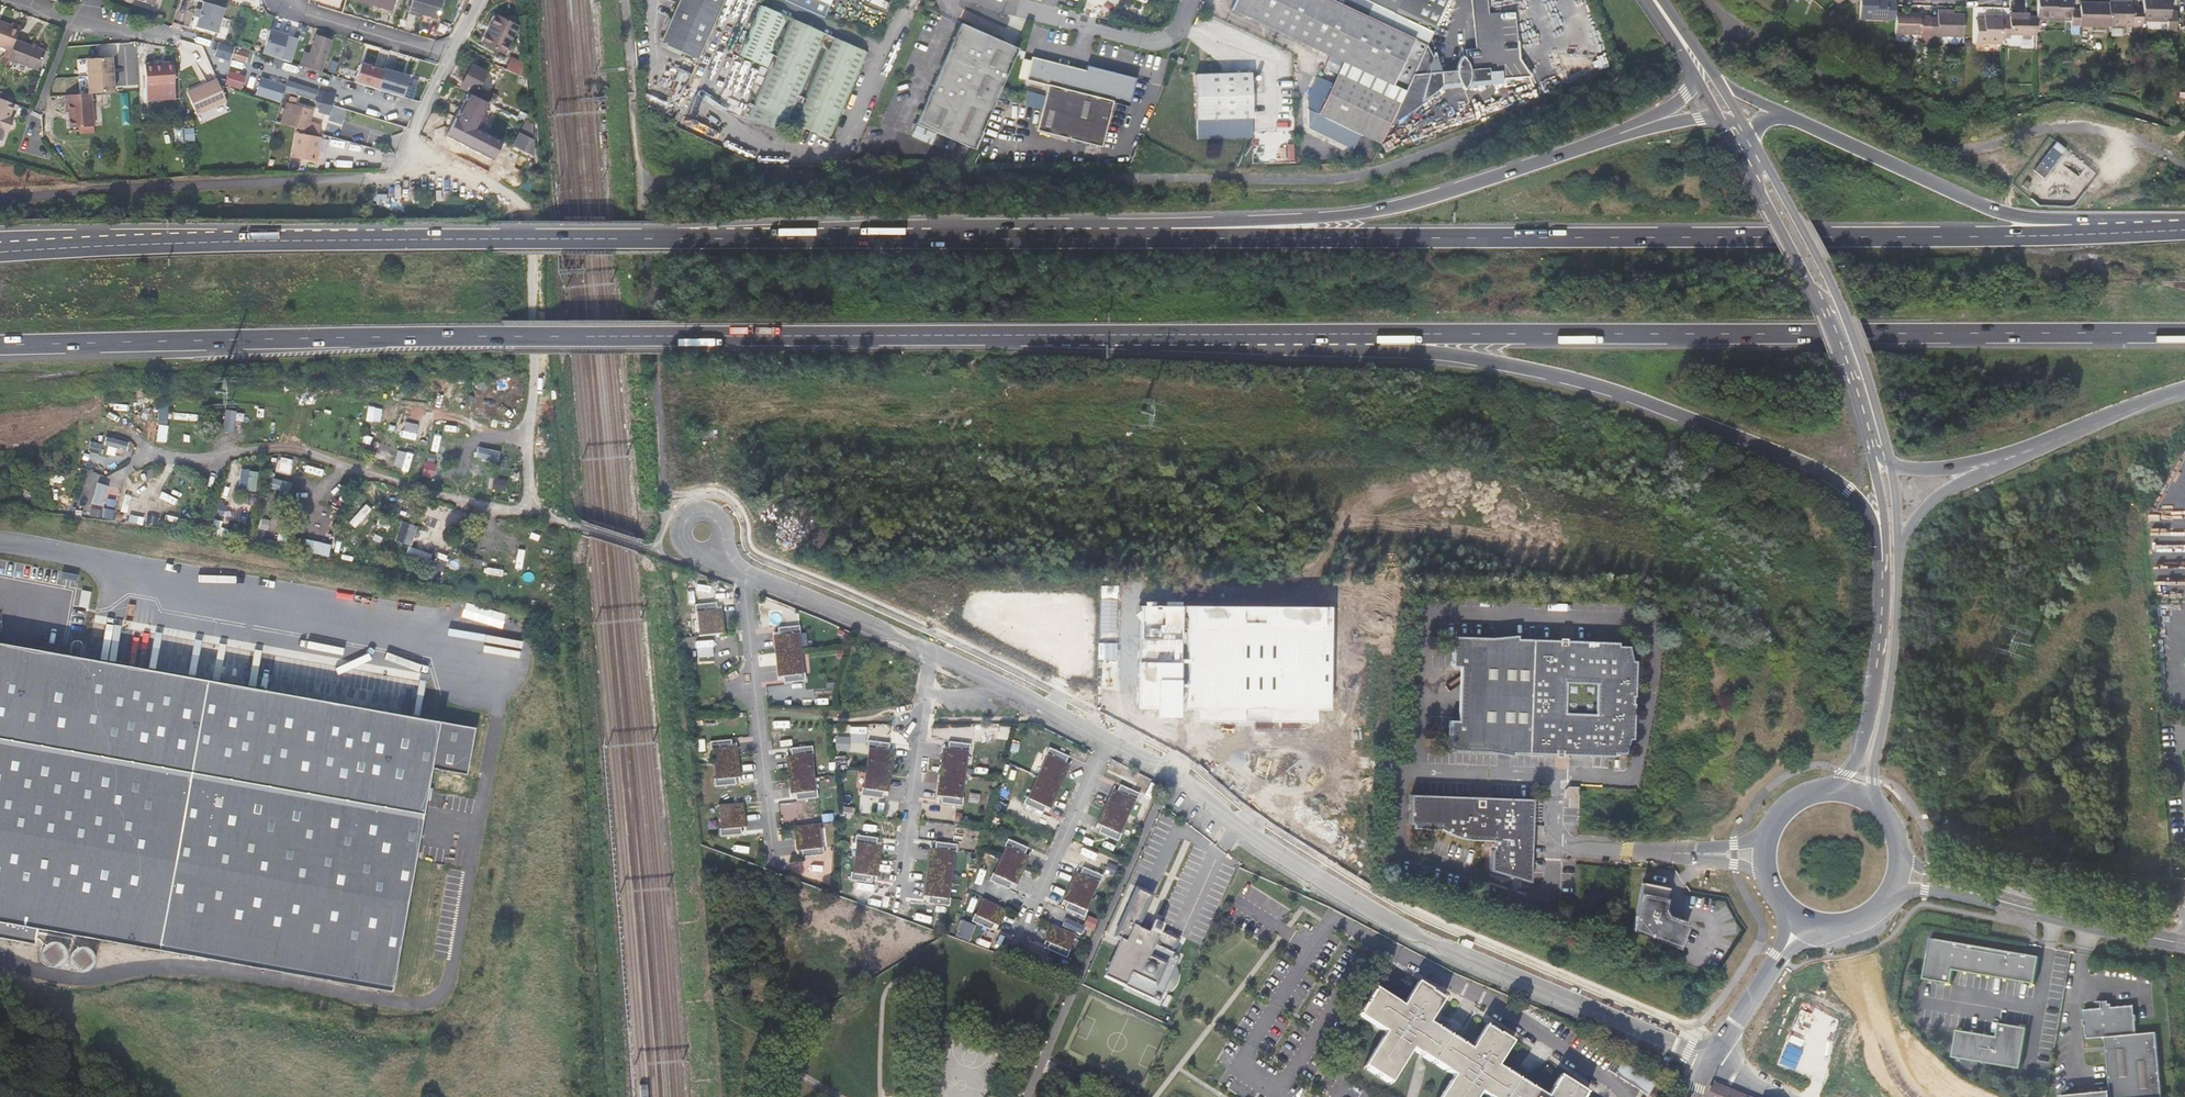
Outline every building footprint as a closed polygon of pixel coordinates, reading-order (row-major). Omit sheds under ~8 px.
[(392,11),(395,0),(355,0),(392,11)] [(435,18),(440,0),(411,0),(408,10),(435,18)] [(662,43),(699,62),(702,55),(721,17),(729,0),(683,0),(662,43)] [(786,3),(827,16),(832,0),(787,0),(786,3)] [(1378,147),(1388,125),(1426,46),(1327,0),(1235,0),(1230,11),(1274,32),(1342,65),(1317,116),(1378,147)] [(1372,4),(1366,17),(1426,45),(1432,33),(1448,0),(1363,0),(1372,4)] [(1503,81),(1531,79),(1519,60),(1514,0),(1471,0),(1475,47),(1465,47),(1467,64),(1458,60),(1456,64),(1454,69),(1454,73),(1457,80),(1459,85),(1467,89),(1470,84),(1503,81)] [(1895,20),(1895,12),(1895,5),(1896,1),(1888,1),(1888,0),(1860,0),(1859,19),(1895,20)] [(2071,19),(2071,10),(2071,0),(2037,0),(2036,17),(2036,18),(2071,19)] [(2177,11),(2170,11),(2171,0),(2142,0),(2142,8),(2142,20),(2167,21),(2167,30),(2177,30),(2177,11)] [(196,27),(217,34),(225,9),(204,2),(196,27)] [(2132,7),(2133,3),(2108,2),(2108,3),(2108,25),(2142,26),(2142,20),(2142,8),(2132,7)] [(2108,3),(2093,3),(2093,7),(2079,7),(2079,10),(2071,10),(2071,19),(2070,34),(2078,34),(2078,26),(2108,26),(2108,25),(2108,3)] [(759,85),(749,106),(752,107),(788,123),(828,141),(867,54),(760,6),(737,56),(766,69),(759,85)] [(434,21),(435,18),(408,10),(407,13),(434,21)] [(480,39),(484,40),(496,13),(492,11),(480,39)] [(1919,40),(1929,40),(1929,18),(1929,16),(1920,16),(1920,13),(1895,12),(1895,20),(1894,33),(1919,34),(1919,40)] [(496,13),(484,40),(505,50),(517,23),(496,13)] [(1964,14),(1954,14),(1937,13),(1936,17),(1929,18),(1929,40),(1929,43),(1936,43),(1936,36),(1963,37),(1964,14)] [(2000,15),(1991,15),(1991,19),(1983,19),(1974,19),(1974,40),(2000,41),(2000,36),(2000,20),(2000,15)] [(2036,17),(2027,17),(2009,16),(2009,20),(2000,20),(2000,36),(2009,36),(2009,34),(2036,34),(2036,18),(2036,17)] [(12,51),(16,40),(21,27),(12,24),(11,26),(0,21),(0,46),(12,51)] [(296,35),(304,38),(307,28),(299,26),(296,35)] [(1015,51),(987,39),(973,33),(958,27),(916,128),(972,152),(1015,51)] [(973,33),(987,39),(989,34),(975,28),(973,33)] [(262,54),(280,60),(287,36),(269,31),(262,54)] [(317,36),(310,54),(305,53),(301,65),(320,72),(331,41),(317,36)] [(12,51),(9,59),(38,70),(45,51),(31,45),(16,40),(12,51)] [(221,45),(219,53),(245,62),(247,53),(221,45)] [(1440,77),(1439,74),(1436,55),(1433,59),(1426,45),(1426,46),(1388,125),(1432,99),(1440,93),(1446,86),(1449,82),(1440,77)] [(525,61),(511,55),(506,66),(526,75),(525,61)] [(92,94),(115,93),(113,58),(87,60),(89,95),(92,94)] [(1030,61),(1023,58),(1018,78),(1025,80),(1030,61)] [(1114,104),(1128,107),(1135,79),(1086,67),(1084,72),(1031,58),(1030,61),(1025,80),(1025,81),(1046,87),(1036,131),(1102,148),(1114,104)] [(352,82),(399,97),(406,76),(383,69),(382,70),(358,63),(352,82)] [(175,88),(173,66),(162,67),(162,64),(153,65),(145,65),(147,91),(164,89),(164,100),(176,100),(175,88)] [(487,71),(479,67),(478,69),(470,66),(460,88),(492,103),(496,95),(480,88),(487,71)] [(231,88),(234,75),(222,72),(219,85),(231,88)] [(1446,86),(1459,85),(1457,80),(1454,73),(1439,74),(1440,77),(1449,82),(1446,86)] [(1195,77),(1198,121),(1253,119),(1251,74),(1195,77)] [(250,79),(238,76),(234,88),(246,91),(250,79)] [(227,102),(219,85),(217,80),(203,87),(188,94),(198,115),(215,107),(219,117),(232,112),(227,102)] [(268,98),(282,102),(284,92),(286,85),(273,81),(271,87),(268,98)] [(268,98),(271,87),(259,84),(255,96),(267,100),(268,98)] [(164,89),(147,91),(147,102),(164,100),(164,89)] [(315,101),(317,91),(306,89),(304,98),(306,99),(315,101)] [(452,114),(480,128),(487,115),(484,107),(482,106),(484,101),(463,92),(452,114)] [(94,134),(92,94),(89,95),(65,96),(67,129),(78,128),(79,135),(94,134)] [(0,142),(4,131),(6,132),(11,119),(9,118),(12,112),(14,105),(0,99),(0,142)] [(312,108),(289,102),(283,122),(306,129),(308,122),(309,122),(311,117),(309,116),(312,108)] [(529,110),(529,109),(521,105),(517,114),(526,118),(530,120),(529,110)] [(788,123),(752,107),(747,119),(782,135),(788,123)] [(488,159),(498,139),(479,129),(480,128),(452,114),(441,136),(488,159)] [(530,123),(530,120),(526,118),(520,131),(520,132),(529,135),(526,140),(532,143),(531,138),(531,129),(530,123)] [(308,122),(306,129),(318,132),(320,126),(308,122)] [(935,136),(916,128),(912,136),(931,145),(935,136)] [(306,132),(296,130),(291,157),(301,159),(306,132)] [(529,135),(520,132),(518,137),(526,140),(529,135)] [(516,137),(509,151),(528,159),(534,146),(516,137)] [(2052,145),(2038,164),(2048,171),(2062,153),(2066,148),(2056,141),(2052,145)] [(345,159),(346,148),(333,147),(331,158),(345,159)] [(2031,184),(2026,180),(2022,185),(2027,189),(2031,184)] [(228,407),(228,430),(236,430),(237,407),(228,407)] [(158,423),(155,441),(165,442),(168,425),(158,423)] [(306,463),(304,470),(321,475),(324,469),(306,463)] [(239,486),(256,488),(257,468),(240,467),(239,486)] [(84,491),(89,474),(82,472),(77,489),(84,491)] [(97,480),(90,501),(102,505),(108,483),(97,480)] [(161,490),(158,496),(173,502),(176,496),(161,490)] [(400,542),(405,544),(410,530),(405,528),(400,542)] [(507,543),(523,544),(523,528),(508,528),(507,543)] [(448,570),(452,552),(444,550),(439,568),(448,570)] [(503,570),(507,554),(489,550),(486,566),(503,570)] [(64,578),(65,570),(50,567),(48,575),(64,578)] [(465,601),(460,615),(501,627),(506,613),(465,601)] [(702,636),(724,634),(721,609),(717,610),(716,603),(694,605),(695,613),(699,613),(702,636)] [(1330,608),(1140,606),(1138,707),(1156,707),(1155,717),(1177,718),(1177,707),(1197,707),(1197,721),(1316,723),(1316,711),(1329,711),(1330,608)] [(776,653),(798,651),(796,634),(800,634),(799,626),(778,628),(778,635),(774,636),(776,653)] [(69,647),(0,635),(0,643),(68,655),(69,649),(69,647)] [(1457,639),(1453,752),(1557,755),(1557,758),(1566,759),(1566,756),(1619,758),(1619,754),(1630,754),(1638,724),(1639,707),(1636,704),(1636,692),(1640,689),(1641,657),(1637,656),(1633,647),(1623,647),(1623,645),(1571,644),(1570,640),(1562,639),(1561,642),(1457,639)] [(38,929),(391,991),(430,768),(467,774),(475,727),(78,657),(80,646),(79,644),(78,642),(78,641),(76,640),(74,640),(73,641),(71,642),(70,644),(69,647),(69,649),(68,655),(0,643),(0,922),(38,929)] [(800,674),(798,651),(776,653),(778,677),(783,676),(784,683),(805,681),(804,673),(800,674)] [(846,726),(846,734),(861,734),(862,727),(846,726)] [(835,738),(835,750),(845,750),(845,738),(835,738)] [(715,763),(737,760),(736,747),(731,747),(731,740),(709,742),(710,750),(714,750),(715,763)] [(871,749),(868,772),(890,775),(893,751),(889,751),(889,744),(868,741),(867,749),(871,749)] [(943,748),(940,772),(962,775),(965,752),(969,753),(970,745),(949,742),(948,749),(943,748)] [(787,756),(789,780),(812,778),(809,755),(813,754),(812,747),(791,749),(791,756),(787,756)] [(1039,778),(1059,787),(1069,765),(1065,763),(1068,757),(1048,748),(1045,755),(1049,757),(1039,778)] [(737,760),(715,763),(717,780),(713,780),(714,788),(736,785),(735,778),(739,777),(737,760)] [(1662,770),(1654,768),(1650,779),(1657,782),(1662,770)] [(890,775),(868,772),(866,789),(862,788),(861,796),(882,799),(883,792),(888,792),(890,775)] [(959,798),(962,775),(940,772),(937,796),(942,797),(941,803),(962,806),(963,798),(959,798)] [(812,778),(789,780),(791,794),(796,793),(796,800),(817,798),(817,790),(813,790),(812,778)] [(1050,809),(1059,787),(1039,778),(1030,798),(1026,797),(1023,804),(1043,813),(1045,807),(1050,809)] [(1144,794),(1151,783),(1143,778),(1136,789),(1144,794)] [(1104,810),(1124,818),(1132,799),(1136,801),(1139,794),(1119,785),(1117,792),(1112,790),(1104,810)] [(1572,789),(1568,791),(1568,799),(1574,800),(1573,810),(1581,810),(1582,790),(1572,789)] [(969,791),(967,800),(978,802),(980,793),(969,791)] [(1535,799),(1505,797),(1487,798),(1413,798),(1412,824),(1439,825),(1478,835),(1498,833),(1499,845),(1495,847),(1496,864),(1511,870),(1523,870),(1524,873),(1533,878),(1534,838),(1530,836),(1529,829),(1536,825),(1535,799)] [(720,806),(723,829),(719,830),(720,838),(741,835),(740,828),(745,828),(742,804),(720,806)] [(1118,832),(1124,818),(1104,810),(1097,824),(1101,826),(1098,832),(1118,841),(1121,834),(1118,832)] [(1129,820),(1139,825),(1143,816),(1133,811),(1129,820)] [(858,819),(857,826),(870,827),(871,820),(858,819)] [(819,848),(816,824),(794,827),(797,851),(802,851),(802,857),(824,855),(823,847),(819,848)] [(857,857),(879,860),(881,846),(876,845),(877,839),(856,836),(855,843),(858,844),(857,857)] [(1002,860),(1023,869),(1028,856),(1024,855),(1027,848),(1007,839),(1004,847),(1008,848),(1002,860)] [(927,872),(949,875),(952,853),(956,853),(957,845),(935,842),(934,849),(930,848),(927,872)] [(877,877),(879,860),(857,857),(855,873),(851,873),(850,880),(871,883),(872,876),(877,877)] [(1016,885),(1023,869),(1002,860),(996,875),(992,873),(989,881),(1009,889),(1012,883),(1016,885)] [(1069,888),(1089,897),(1096,882),(1099,883),(1102,876),(1083,868),(1080,874),(1076,872),(1069,888)] [(946,898),(949,875),(927,872),(924,896),(928,897),(928,904),(949,907),(950,899),(946,898)] [(978,895),(985,878),(978,875),(972,893),(978,895)] [(916,877),(915,896),(923,896),(923,877),(916,877)] [(1666,888),(1642,883),(1632,930),(1677,947),(1686,924),(1666,916),(1667,915),(1663,909),(1662,909),(1666,888)] [(1067,902),(1065,909),(1084,918),(1088,910),(1084,909),(1089,897),(1069,888),(1063,900),(1067,902)] [(1163,992),(1165,992),(1166,992),(1171,989),(1173,986),(1175,984),(1176,980),(1177,977),(1177,974),(1176,971),(1176,968),(1174,968),(1179,956),(1172,953),(1178,939),(1160,931),(1162,926),(1153,922),(1148,934),(1136,929),(1151,896),(1136,889),(1114,938),(1120,941),(1104,977),(1159,1002),(1163,992)] [(998,926),(1005,910),(985,901),(978,916),(974,915),(971,921),(991,930),(994,924),(998,926)] [(1048,914),(1046,921),(1063,925),(1064,918),(1048,914)] [(1086,915),(1083,926),(1095,929),(1098,918),(1086,915)] [(38,929),(0,922),(0,939),(35,945),(38,929)] [(1073,934),(1053,925),(1045,941),(1049,943),(1047,949),(1066,958),(1070,951),(1066,949),(1073,934)] [(2036,984),(2041,956),(1950,941),(1932,938),(1925,979),(1953,983),(1956,970),(2036,984)] [(67,951),(66,947),(63,944),(60,941),(56,940),(52,940),(48,941),(45,943),(42,946),(41,950),(40,954),(41,958),(43,961),(46,964),(49,966),(53,967),(57,966),(61,965),(64,962),(66,959),(67,955),(67,951)] [(93,952),(90,949),(87,947),(84,946),(80,946),(77,947),(74,949),(71,952),(70,955),(69,959),(70,962),(71,966),(73,968),(76,970),(80,972),(84,972),(87,971),(90,969),(93,966),(94,963),(95,959),(94,955),(93,952)] [(1531,1088),(1531,1087),(1506,1071),(1504,1072),(1497,1067),(1512,1043),(1486,1026),(1470,1049),(1462,1045),(1463,1044),(1436,1027),(1436,1028),(1428,1023),(1444,999),(1417,982),(1402,1005),(1374,988),(1357,1014),(1384,1032),(1362,1066),(1389,1084),(1412,1048),(1420,1053),(1418,1054),(1445,1071),(1446,1070),(1454,1075),(1439,1096),(1477,1096),(1480,1092),(1488,1096),(1545,1096),(1531,1088)] [(2104,1009),(2084,1010),(2087,1041),(2107,1040),(2112,1092),(2054,1096),(2163,1096),(2158,1035),(2138,1037),(2136,1006),(2115,1007),(2104,1009)] [(2022,1069),(2029,1028),(2001,1023),(1999,1036),(1959,1030),(1954,1057),(2022,1069)] [(1551,1090),(1553,1091),(1548,1096),(1585,1096),(1587,1094),(1559,1076),(1551,1090)] [(1714,1083),(1709,1086),(1706,1096),(1750,1096),(1714,1083)]
